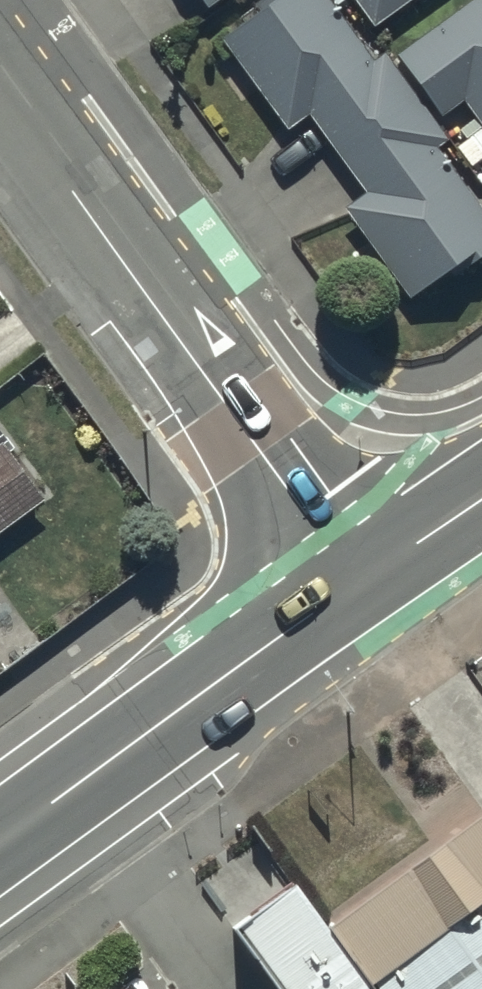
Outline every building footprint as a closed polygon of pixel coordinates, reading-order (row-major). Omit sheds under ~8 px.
[(346,201),(409,292),(418,286),(422,292),(481,250),(481,205),(439,142),(447,136),(384,45),(371,54),(333,0),(250,0),(248,2),(250,5),(218,27),(286,125),(309,109),(364,186),(346,201)] [(376,20),(403,0),(361,0),(376,20)] [(396,50),(442,112),(463,96),(475,112),(459,124),(480,153),(481,152),(481,0),(463,0),(396,50)] [(49,491),(0,424),(0,527),(49,491)] [(376,988),(481,988),(481,915),(376,988)] [(72,966),(40,988),(89,988),(72,966)]
